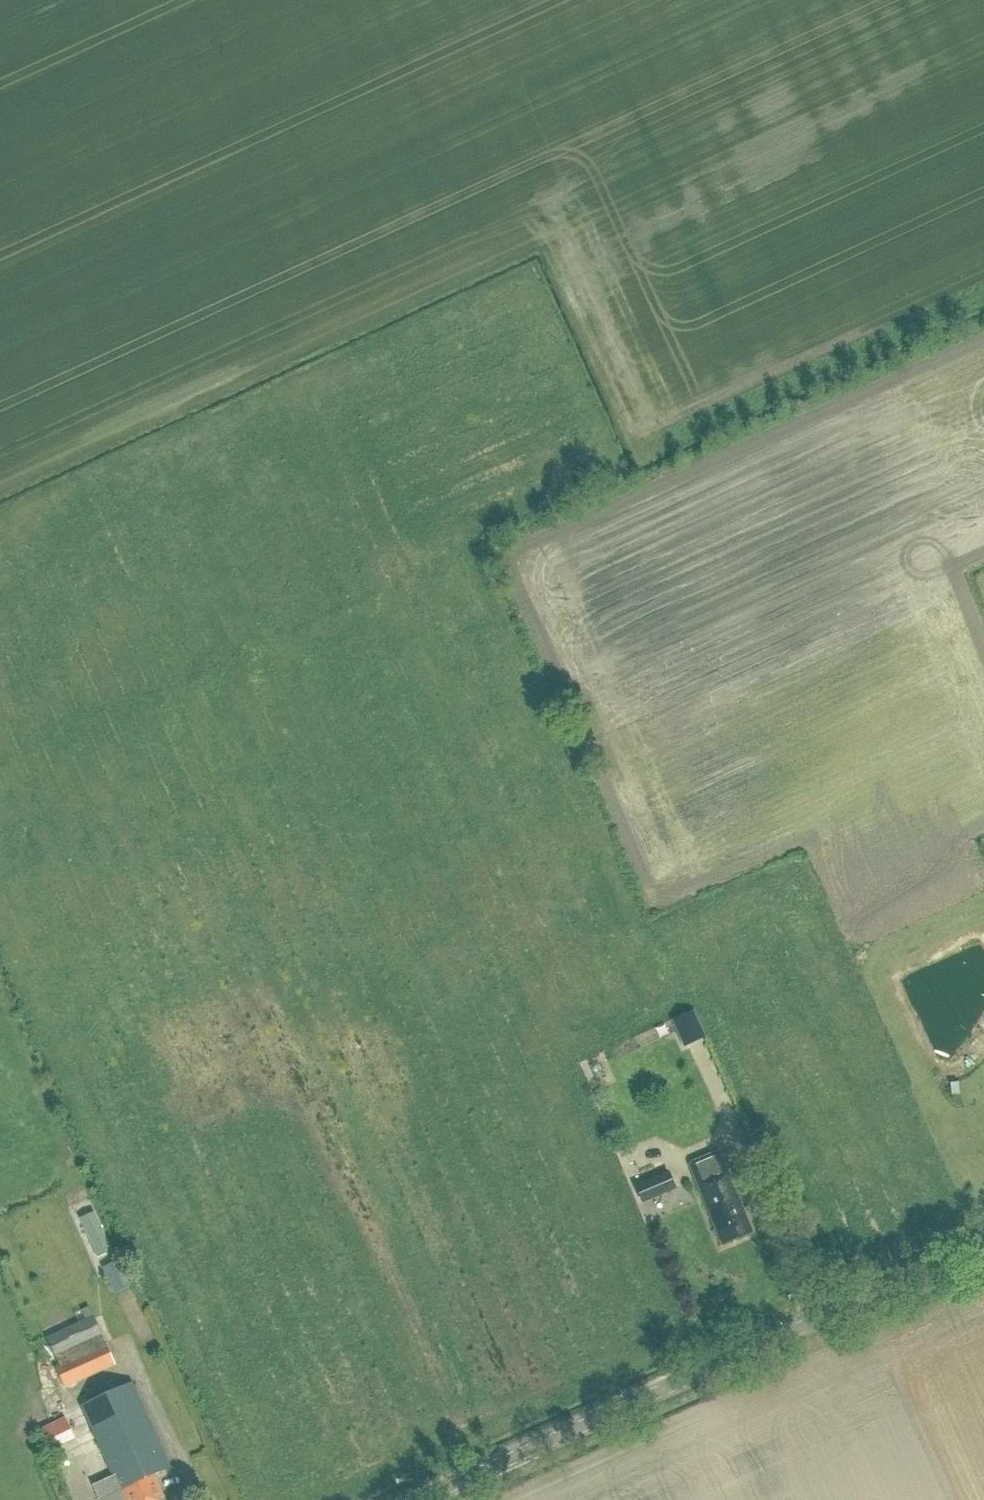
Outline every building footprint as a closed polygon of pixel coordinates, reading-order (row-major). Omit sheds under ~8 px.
[(687,1044),(703,1038),(694,1015),(678,1021),(687,1044)] [(685,1110),(659,1119),(670,1154),(688,1149),(695,1173),(722,1164),(700,1093),(682,1099),(685,1110)] [(677,1169),(635,1187),(629,1190),(636,1208),(643,1205),(684,1187),(677,1169)] [(743,1215),(739,1204),(744,1202),(732,1172),(701,1184),(723,1241),(753,1229),(747,1214),(743,1215)] [(112,1256),(94,1215),(79,1221),(97,1262),(112,1256)] [(125,1273),(108,1282),(115,1296),(132,1288),(125,1273)] [(55,1359),(103,1337),(94,1318),(46,1339),(55,1359)] [(63,1389),(115,1365),(106,1343),(53,1367),(63,1389)] [(135,1382),(79,1407),(111,1478),(93,1486),(99,1499),(153,1499),(165,1494),(156,1473),(172,1466),(135,1382)] [(554,1437),(585,1421),(578,1407),(547,1423),(554,1437)]
